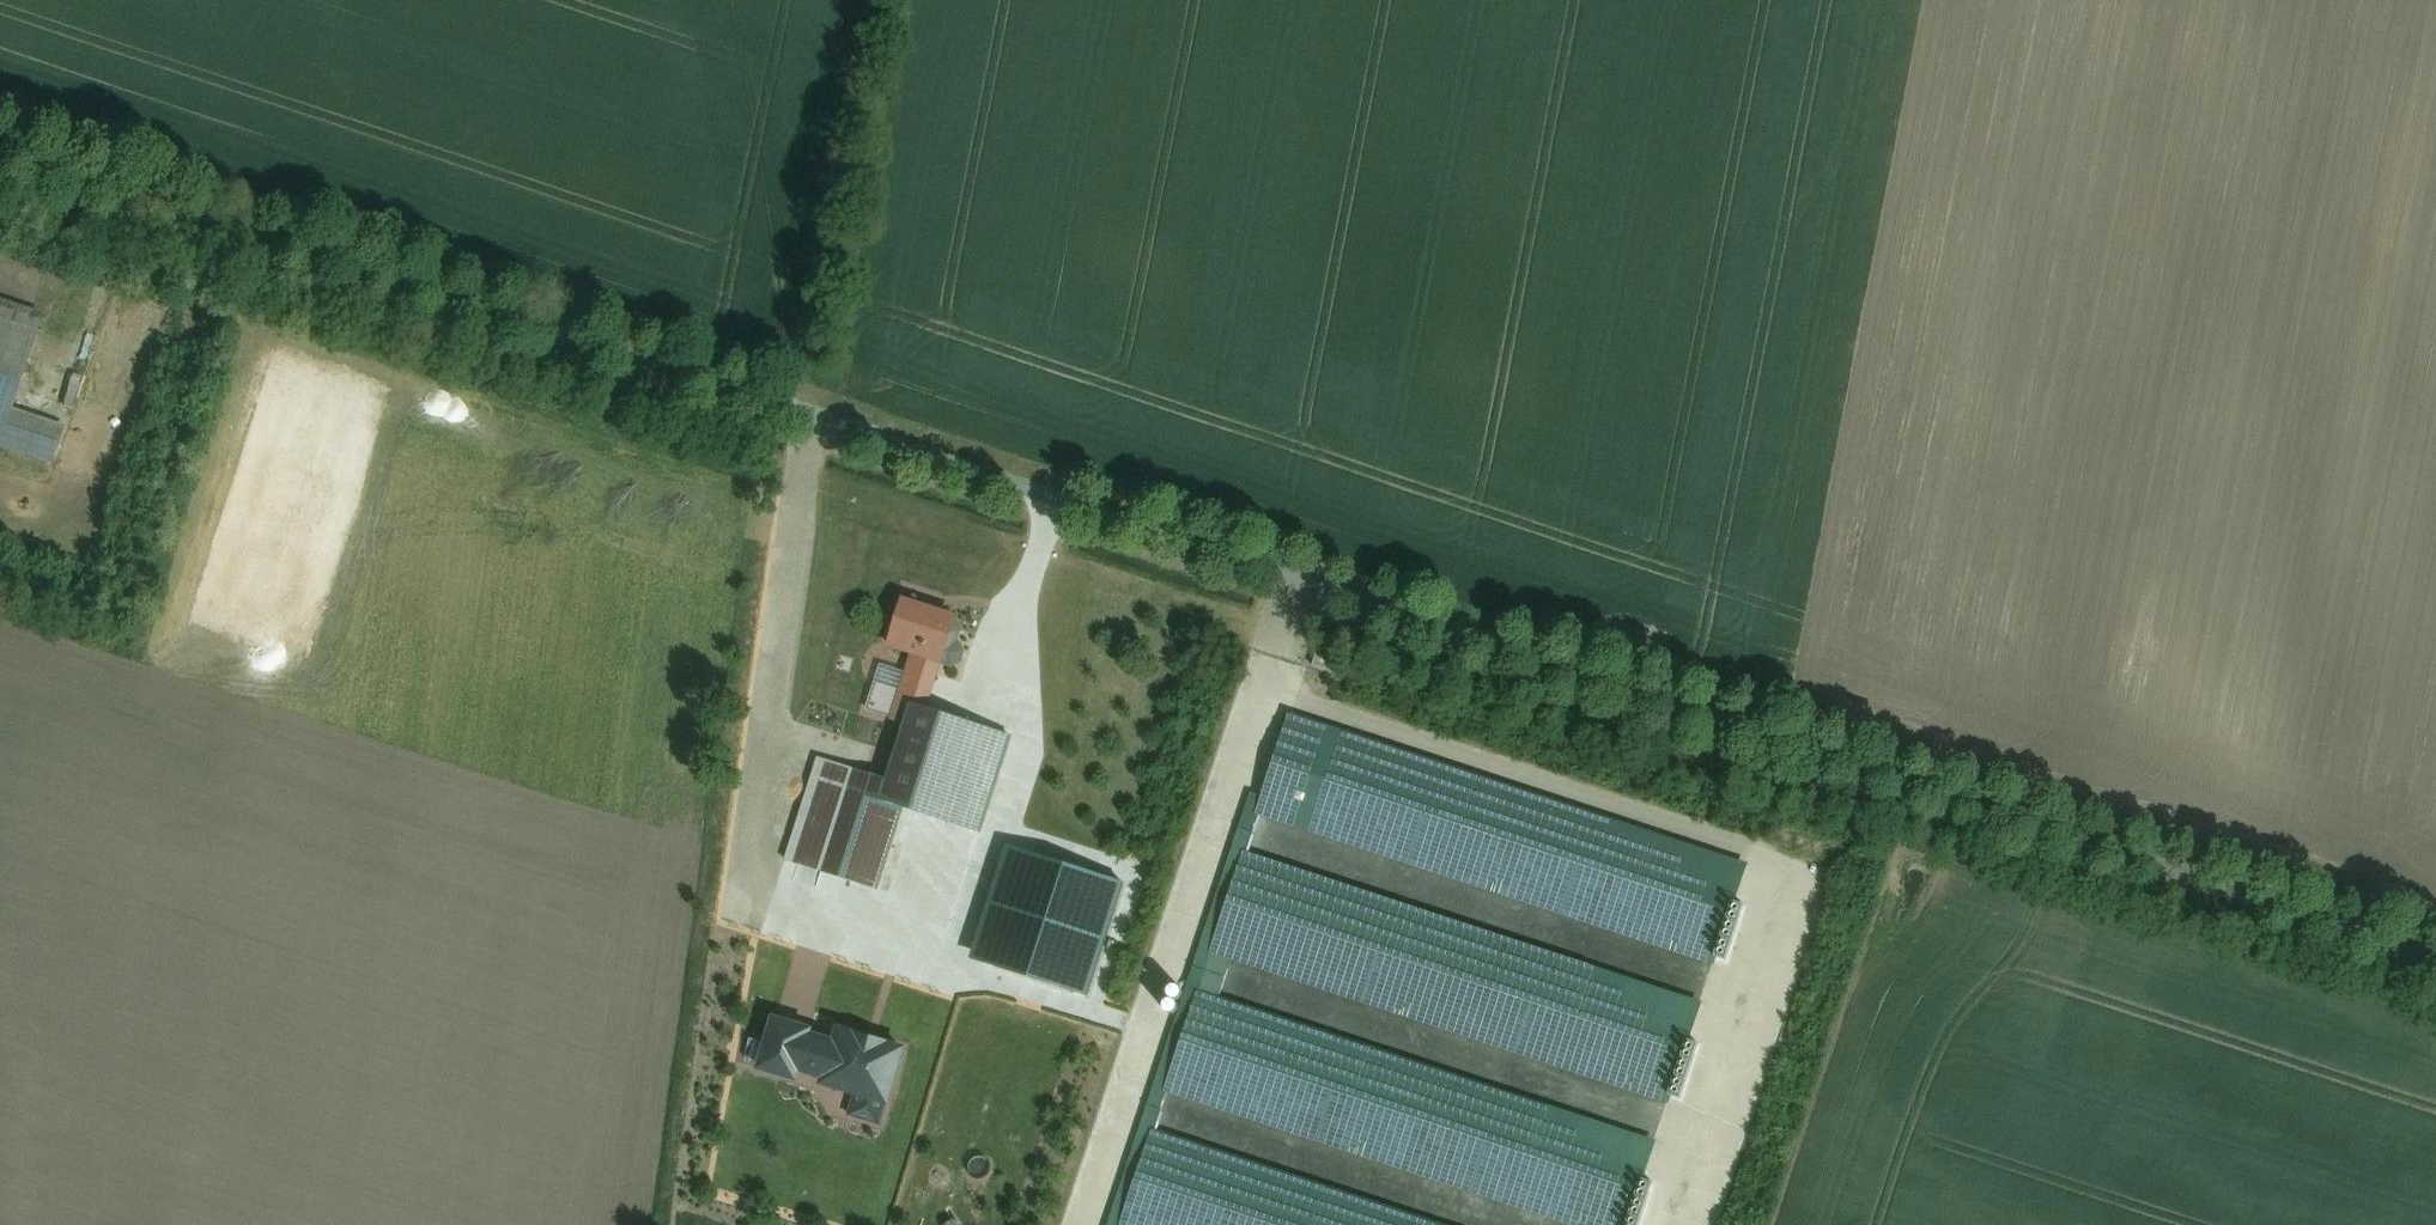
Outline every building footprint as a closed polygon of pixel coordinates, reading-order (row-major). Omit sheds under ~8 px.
[(45,459),(58,411),(13,399),(37,314),(0,304),(0,446),(45,459)] [(904,591),(886,642),(909,651),(941,662),(959,609),(904,591)] [(941,662),(909,651),(885,720),(900,725),(883,775),(818,754),(783,858),(874,889),(903,806),(979,832),(1013,731),(927,702),(941,662)] [(1262,815),(1713,966),(1719,948),(1724,950),(1742,895),(1737,893),(1747,861),(1287,709),(1260,791),(1250,788),(1104,1224),(1452,1224),(1162,1129),(1173,1095),(1568,1224),(1634,1224),(1651,1171),(1645,1169),(1655,1137),(1220,993),(1232,959),(1667,1103),(1673,1087),(1680,1089),(1699,1033),(1692,1031),(1703,999),(1251,848),(1262,815)] [(1006,915),(989,968),(1080,997),(1097,943),(1006,915)] [(834,1021),(830,1034),(771,1014),(751,1072),(795,1087),(799,1075),(855,1093),(848,1116),(878,1126),(906,1045),(834,1021)]
